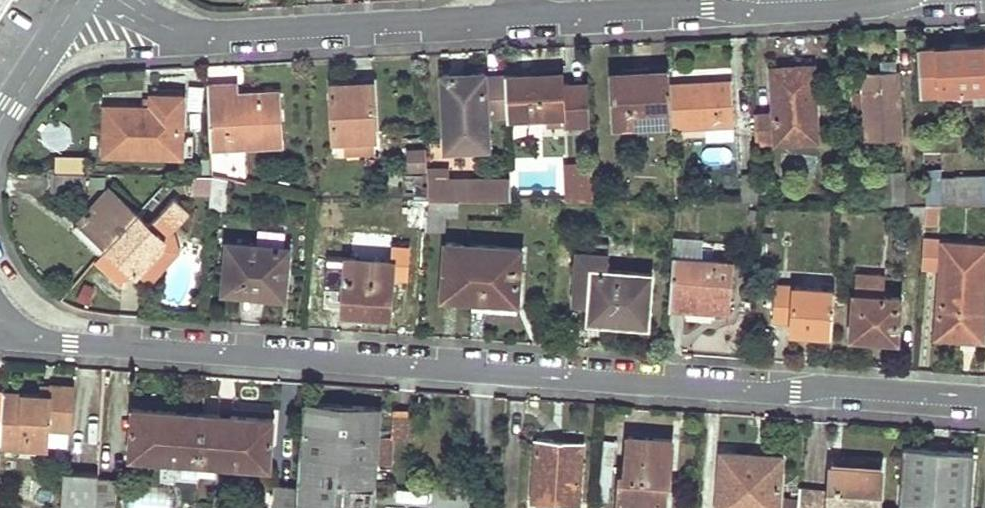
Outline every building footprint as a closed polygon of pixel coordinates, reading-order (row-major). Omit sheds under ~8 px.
[(935,47),(918,48),(920,93),(984,88),(984,45),(950,46),(951,52),(935,53),(935,47)] [(880,71),(897,70),(896,60),(879,61),(880,71)] [(669,80),(668,66),(647,67),(647,73),(648,82),(669,80)] [(817,140),(814,66),(770,68),(772,112),(753,113),(754,144),(817,140)] [(530,70),(531,76),(531,79),(561,78),(560,69),(530,70)] [(866,140),(884,139),(902,138),(897,70),(880,71),(862,72),(863,92),(864,108),(866,140)] [(504,77),(483,78),(483,72),(442,74),(446,149),(487,147),(485,115),(506,115),(504,77)] [(669,85),(669,80),(648,82),(647,73),(613,74),(615,124),(671,122),(669,85)] [(531,76),(504,77),(506,115),(506,118),(546,116),(546,127),(571,126),(569,104),(562,104),(561,89),(561,78),(531,79),(531,76)] [(671,128),(706,126),(730,125),(733,125),(732,81),(669,85),(671,122),(671,128)] [(345,141),(372,139),(375,139),(372,83),(330,86),(334,141),(345,141)] [(238,95),(238,85),(223,86),(224,96),(238,95)] [(238,95),(224,96),(223,86),(206,87),(210,148),(280,143),(277,93),(238,95)] [(589,125),(587,87),(561,89),(562,104),(569,104),(571,126),(589,125)] [(864,108),(863,92),(852,92),(852,109),(864,108)] [(183,98),(151,97),(150,109),(105,108),(104,155),(180,157),(183,98)] [(730,125),(706,126),(707,138),(731,137),(730,125)] [(902,138),(884,139),(884,147),(903,146),(902,138)] [(372,139),(345,141),(345,155),(372,154),(372,139)] [(408,152),(409,171),(426,170),(425,151),(408,152)] [(85,168),(86,153),(56,152),(56,167),(85,168)] [(565,200),(579,201),(593,201),(591,164),(563,165),(565,200)] [(903,181),(903,171),(881,171),(882,203),(903,203),(903,181)] [(427,199),(457,200),(510,200),(509,179),(448,179),(447,173),(433,173),(432,179),(426,180),(427,199)] [(55,174),(55,184),(54,193),(83,194),(83,174),(55,174)] [(211,176),(192,176),(191,194),(211,195),(211,176)] [(229,180),(211,176),(211,195),(209,209),(227,210),(229,180)] [(926,204),(937,204),(984,204),(984,176),(956,177),(956,179),(940,180),(925,180),(926,204)] [(922,181),(903,181),(903,203),(909,203),(923,204),(922,181)] [(108,247),(137,215),(109,189),(80,221),(108,247)] [(153,197),(141,210),(146,215),(158,202),(153,197)] [(163,239),(170,231),(188,211),(173,198),(148,225),(137,215),(108,247),(101,255),(96,260),(121,283),(124,280),(129,279),(135,273),(137,275),(160,250),(163,239)] [(407,210),(427,210),(427,199),(407,199),(407,210)] [(427,199),(427,210),(426,230),(444,232),(445,216),(457,217),(457,200),(427,199)] [(925,223),(925,213),(926,204),(923,204),(909,203),(908,222),(925,223)] [(937,204),(926,204),(925,213),(925,223),(937,224),(937,204)] [(748,219),(756,219),(757,210),(749,209),(748,219)] [(72,228),(101,255),(108,247),(80,221),(72,228)] [(163,239),(160,250),(137,275),(148,286),(179,253),(174,235),(170,231),(163,239)] [(671,259),(699,261),(701,241),(672,239),(671,259)] [(650,273),(607,270),(609,244),(594,242),(593,253),(577,252),(572,297),(589,298),(598,299),(596,320),(646,324),(650,273)] [(946,327),(955,328),(954,337),(982,339),(984,288),(984,247),(924,242),(922,267),(940,268),(937,326),(946,327)] [(519,247),(445,243),(441,298),(471,300),(515,303),(519,247)] [(286,249),(257,246),(228,244),(224,293),(282,297),(286,249)] [(342,311),(388,315),(392,262),(346,259),(346,260),(333,259),(331,281),(344,282),(342,311)] [(729,312),(732,264),(699,261),(671,259),(667,308),(729,312)] [(835,274),(798,271),(797,287),(833,290),(835,274)] [(872,333),(896,334),(898,298),(881,297),(882,275),(855,273),(851,335),(871,336),(872,333)] [(792,320),(792,322),(791,325),(810,326),(809,333),(830,335),(833,290),(797,287),(777,286),(774,319),(792,320)] [(589,298),(587,319),(596,320),(598,299),(589,298)] [(515,303),(471,300),(470,310),(514,313),(515,303)] [(810,326),(791,325),(791,332),(809,333),(810,326)] [(936,336),(954,337),(955,328),(946,327),(937,326),(936,336)] [(3,392),(0,435),(0,446),(46,450),(47,440),(48,429),(69,430),(72,387),(49,384),(49,388),(48,403),(40,402),(41,395),(3,392)] [(48,403),(49,388),(42,387),(41,395),(40,402),(48,403)] [(377,460),(392,461),(393,438),(377,437),(379,408),(302,403),(297,487),(296,507),(373,507),(377,460)] [(182,460),(199,462),(202,414),(132,409),(129,457),(182,460)] [(395,409),(393,438),(414,439),(416,410),(395,409)] [(199,462),(216,463),(267,466),(271,419),(202,414),(199,462)] [(660,486),(656,485),(657,476),(664,477),(667,477),(670,438),(626,435),(623,472),(619,472),(616,507),(661,507),(663,486),(660,486)] [(557,503),(577,504),(580,449),(553,447),(553,440),(535,439),(531,501),(535,501),(535,507),(557,507),(557,503)] [(581,442),(553,440),(553,447),(580,449),(581,442)] [(927,440),(926,448),(945,449),(946,442),(927,440)] [(610,483),(613,442),(603,442),(600,483),(610,483)] [(971,452),(945,449),(926,448),(901,446),(897,507),(967,507),(971,452)] [(778,491),(779,465),(752,463),(752,454),(719,452),(716,507),(776,507),(778,491)] [(780,456),(752,454),(752,463),(779,465),(780,456)] [(199,462),(182,460),(182,473),(198,474),(199,462)] [(880,464),(830,460),(829,466),(880,470),(880,464)] [(198,474),(214,475),(216,463),(199,462),(198,474)] [(880,470),(829,466),(828,488),(798,486),(797,498),(797,507),(877,507),(880,470)] [(96,479),(97,473),(62,471),(59,507),(94,507),(96,479)] [(116,480),(96,479),(94,507),(114,507),(116,480)] [(20,499),(47,500),(48,484),(21,483),(20,499)] [(297,487),(275,486),(273,507),(296,507),(297,487)] [(784,507),(797,507),(797,498),(785,497),(784,507)]
